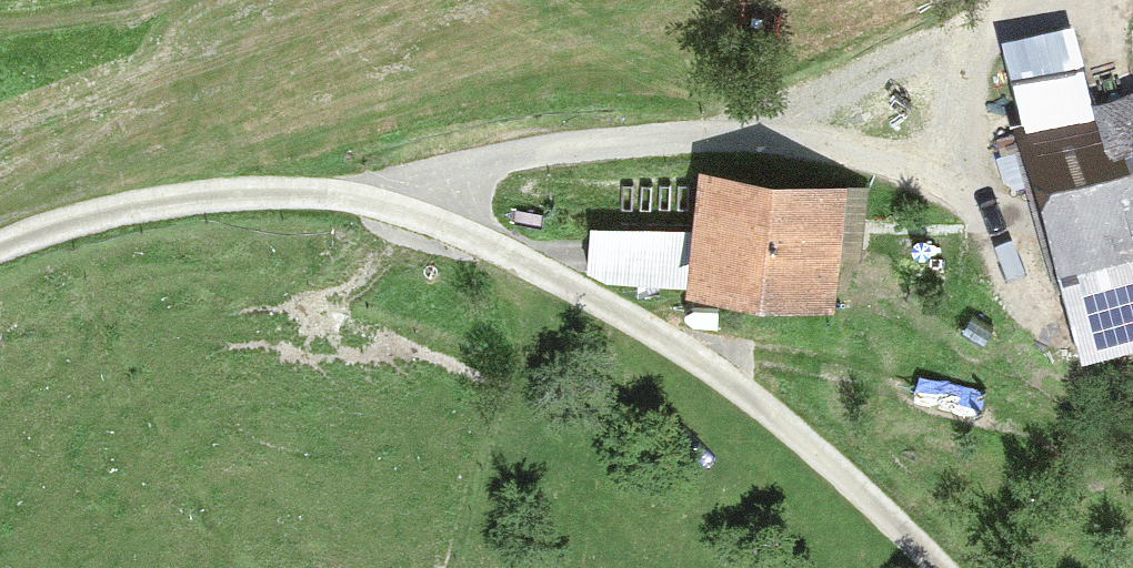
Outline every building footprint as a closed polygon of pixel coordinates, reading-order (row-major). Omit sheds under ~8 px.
[(1028,157),(1084,380),(1132,367),(1132,131),(1028,157)] [(826,302),(835,200),(708,188),(699,290),(826,302)]
